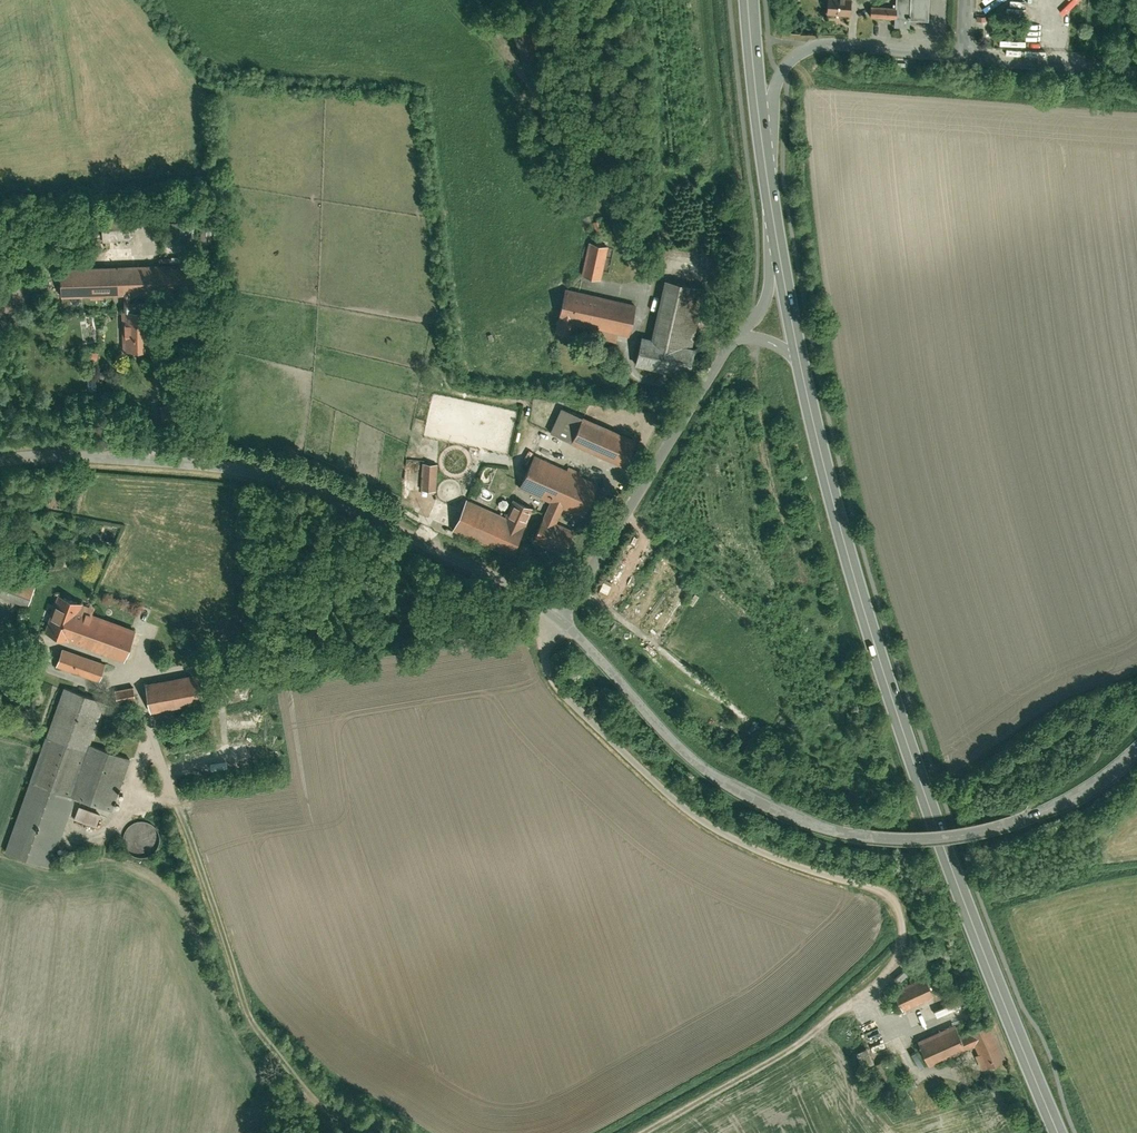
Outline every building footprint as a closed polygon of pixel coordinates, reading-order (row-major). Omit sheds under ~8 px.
[(825,14),(850,15),(851,0),(825,0),(825,14)] [(896,8),(871,6),(870,16),(896,18),(895,25),(908,26),(909,18),(927,19),(929,0),(897,0),(896,8)] [(531,28),(512,33),(521,65),(541,60),(531,28)] [(128,215),(101,218),(103,241),(131,238),(128,215)] [(599,219),(591,223),(598,237),(606,234),(599,219)] [(185,222),(173,223),(174,241),(186,240),(185,222)] [(589,241),(583,273),(601,277),(607,245),(589,241)] [(195,263),(61,266),(61,295),(196,291),(195,263)] [(703,287),(665,279),(652,338),(642,336),(636,362),(688,373),(694,347),(691,346),(703,287)] [(635,303),(565,287),(556,330),(569,333),(572,321),(628,333),(635,303)] [(149,309),(122,309),(123,348),(150,347),(149,309)] [(561,406),(550,431),(622,462),(633,437),(561,406)] [(520,486),(550,500),(563,506),(583,515),(597,483),(535,454),(520,486)] [(436,463),(422,463),(421,488),(436,489),(436,463)] [(467,498),(454,528),(511,552),(531,506),(514,499),(506,515),(467,498)] [(550,500),(532,538),(564,553),(575,528),(557,520),(563,506),(550,500)] [(27,603),(36,580),(0,566),(0,593),(27,603)] [(58,593),(45,630),(124,660),(136,628),(91,612),(93,606),(58,593)] [(62,647),(55,665),(98,680),(105,662),(62,647)] [(200,674),(146,683),(151,711),(205,702),(200,674)] [(104,700),(64,685),(4,851),(48,867),(74,795),(111,808),(130,757),(89,742),(104,700)] [(132,686),(115,690),(117,701),(134,697),(132,686)] [(100,811),(79,804),(75,818),(96,825),(100,811)] [(127,848),(131,852),(136,854),(142,854),(148,852),(153,849),(156,844),(158,838),(157,832),(155,827),(151,823),(145,820),(140,819),(134,820),(129,823),(125,827),(123,832),(123,838),(124,843),(127,848)] [(923,974),(892,989),(901,1009),(933,995),(923,974)] [(954,1023),(916,1039),(928,1065),(962,1050),(971,1047),(980,1068),(1004,1057),(989,1020),(958,1034),(954,1023)] [(867,1053),(861,1056),(865,1063),(871,1060),(867,1053)]
